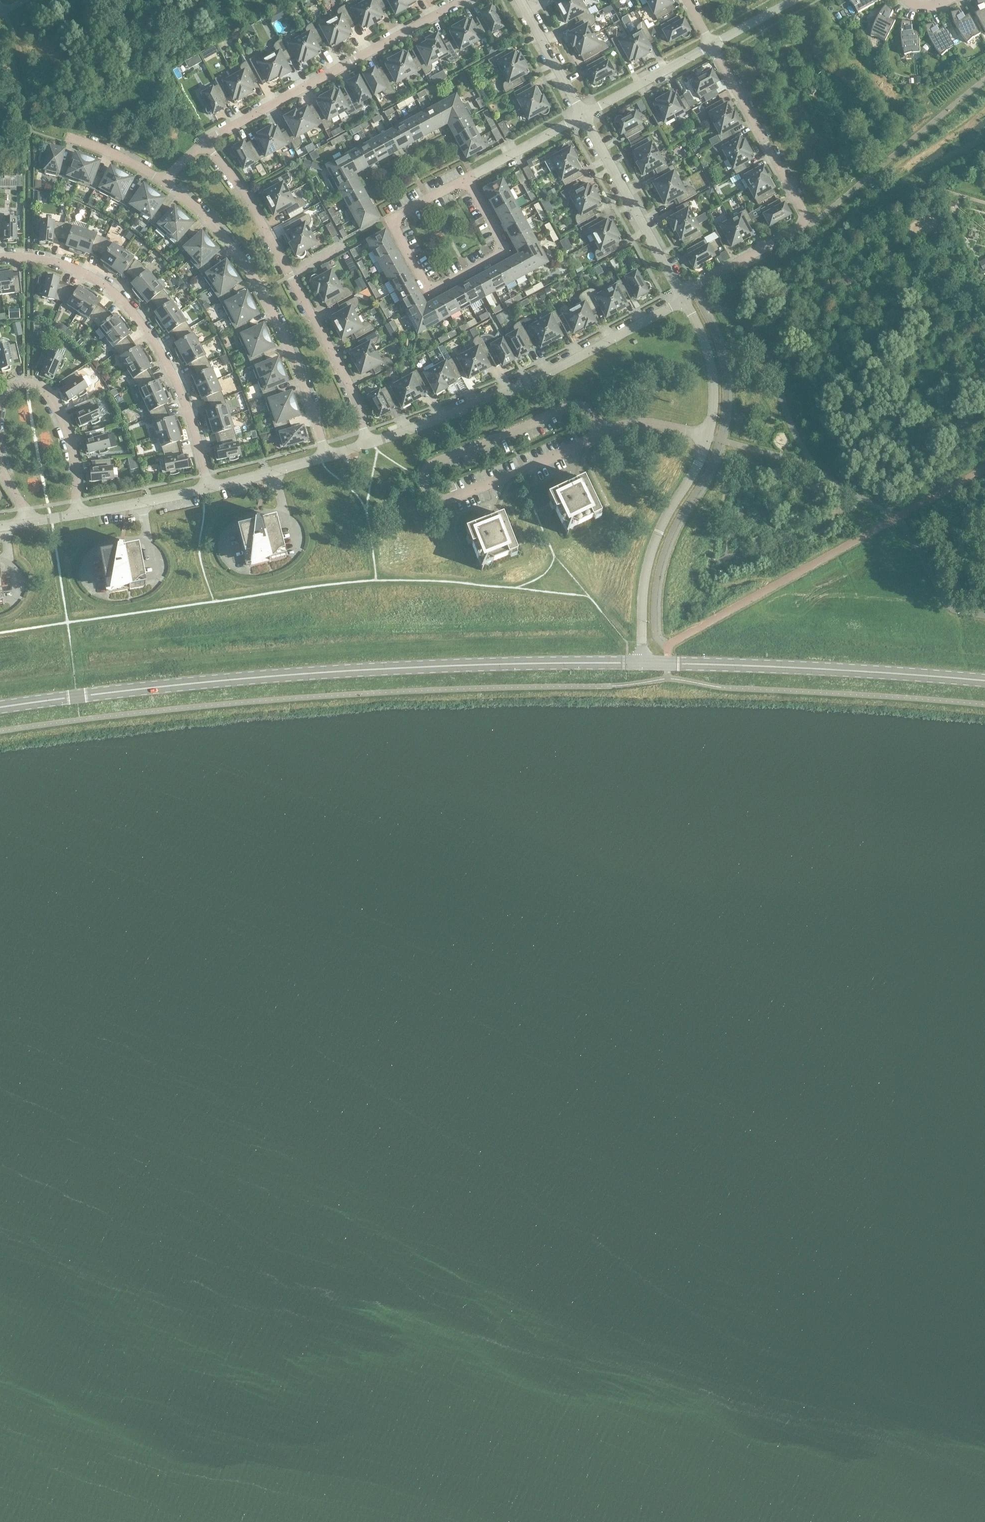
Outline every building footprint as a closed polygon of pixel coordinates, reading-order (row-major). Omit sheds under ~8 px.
[(381,0),(369,0),(363,4),(374,25),(384,19),(379,10),(385,7),(381,0)] [(385,7),(390,4),(396,15),(406,9),(401,0),(381,0),(385,7)] [(406,9),(417,3),(416,1),(418,0),(401,0),(406,9)] [(554,2),(560,13),(580,1),(580,0),(558,0),(554,2)] [(673,0),(655,0),(648,4),(657,20),(675,10),(672,4),(674,3),(673,0)] [(850,1),(855,7),(859,14),(879,3),(877,0),(851,0),(850,1)] [(978,2),(979,5),(980,9),(981,11),(976,14),(984,31),(984,0),(977,0),(978,2)] [(586,11),(580,1),(560,13),(566,23),(577,17),(579,22),(575,24),(575,25),(591,16),(588,10),(586,11)] [(346,5),(343,6),(353,24),(358,21),(363,30),(374,25),(363,4),(356,8),(354,6),(351,4),(349,4),(346,5)] [(353,24),(343,6),(341,8),(339,10),(337,12),(337,15),(338,18),(331,21),(342,42),(353,36),(348,27),(353,24)] [(482,15),(476,18),(486,36),(503,28),(496,16),(497,15),(498,15),(498,14),(499,13),(499,12),(499,11),(499,10),(498,9),(497,8),(496,7),(495,7),(494,6),(493,7),(492,7),(481,13),(482,15)] [(886,42),(896,22),(890,19),(894,12),(887,6),(884,9),(881,12),(879,16),(878,18),(877,20),(875,24),(874,28),(873,30),(872,33),(871,37),(879,38),(886,42)] [(274,11),(267,15),(271,24),(279,19),(274,11)] [(974,38),(981,35),(970,15),(965,18),(961,11),(952,13),(952,16),(953,18),(954,22),(955,24),(956,26),(957,28),(958,30),(960,33),(961,35),(963,37),(965,41),(968,44),(974,38)] [(592,16),(591,16),(575,25),(578,30),(567,36),(573,47),(593,35),(590,29),(591,28),(593,27),(594,24),(595,21),(594,18),(592,16)] [(660,26),(663,30),(669,42),(681,36),(681,37),(682,37),(683,38),(684,39),(685,39),(686,39),(687,38),(688,38),(689,38),(689,37),(690,36),(690,35),(690,34),(690,33),(690,32),(684,20),(682,22),(679,16),(660,26)] [(486,36),(476,18),(480,25),(475,28),(470,19),(459,25),(471,45),(486,36)] [(342,42),(331,21),(316,30),(321,41),(327,38),(332,48),(342,42)] [(921,53),(919,31),(913,31),(912,23),(903,21),(902,26),(902,28),(902,30),(902,32),(902,35),(902,39),(902,43),(902,45),(903,47),(904,52),(905,56),(913,53),(921,53)] [(636,31),(637,33),(630,37),(641,58),(652,52),(647,43),(653,40),(643,22),(640,24),(638,25),(636,28),(636,31)] [(306,35),(299,39),(311,59),(321,53),(316,44),(321,41),(316,30),(312,23),(309,25),(307,27),(306,29),(305,32),(306,35)] [(948,51),(955,48),(944,28),(939,31),(935,24),(926,26),(926,29),(927,31),(928,35),(929,37),(930,39),(931,41),(932,43),(934,46),(935,48),(937,50),(938,52),(940,54),(942,57),(948,51)] [(471,45),(459,25),(449,30),(454,40),(449,42),(459,60),(455,53),(471,45)] [(437,34),(427,40),(438,61),(445,57),(446,59),(448,61),(450,62),(453,63),(456,62),(459,60),(449,42),(443,45),(437,34)] [(597,42),(593,35),(573,47),(578,57),(581,56),(584,62),(608,48),(607,45),(605,43),(603,42),(600,41),(597,42)] [(611,40),(614,46),(620,57),(626,54),(631,63),(641,58),(630,37),(624,41),(622,39),(619,37),(616,37),(613,38),(611,40)] [(283,40),(280,41),(290,59),(295,56),(300,65),(311,59),(299,39),(293,42),(291,40),(288,39),(285,39),(283,40)] [(276,54),(269,58),(280,78),(291,72),(285,61),(290,59),(280,41),(280,40),(277,42),(275,44),(274,46),(274,49),(274,52),(276,54)] [(438,61),(427,40),(416,46),(418,48),(412,51),(426,76),(428,74),(431,72),(432,70),(432,67),(431,64),(438,61)] [(207,49),(200,53),(204,59),(211,56),(207,49)] [(426,76),(412,51),(416,58),(411,61),(406,52),(395,57),(407,78),(422,69),(425,76),(426,76)] [(499,67),(503,73),(524,62),(518,52),(509,57),(505,51),(488,61),(489,64),(491,66),(494,67),(497,67),(499,67)] [(198,54),(190,58),(195,66),(202,62),(198,54)] [(614,73),(607,61),(605,56),(586,66),(589,72),(587,73),(593,84),(594,85),(595,86),(596,86),(597,87),(598,87),(599,87),(600,86),(601,85),(602,85),(602,84),(603,83),(603,82),(603,81),(602,80),(602,79),(614,73)] [(407,78),(395,57),(385,63),(390,72),(385,75),(381,68),(394,93),(395,93),(391,86),(407,78)] [(269,84),(280,78),(269,58),(262,61),(260,59),(258,58),(255,58),(252,59),(249,60),(263,85),(268,82),(269,84)] [(241,73),(234,77),(245,97),(256,92),(251,82),(256,79),(247,61),(244,63),(241,65),(240,67),(240,70),(241,73)] [(529,73),(524,62),(503,73),(507,80),(505,82),(503,85),(503,87),(504,90),(505,93),(523,83),(520,78),(529,73)] [(394,93),(381,68),(376,71),(374,69),(363,75),(375,95),(382,91),(384,93),(386,95),(389,95),(392,94),(394,93)] [(702,74),(702,75),(703,76),(691,82),(702,103),(716,95),(714,91),(718,89),(715,83),(717,82),(711,71),(711,70),(710,70),(710,69),(709,69),(708,69),(707,69),(706,69),(705,69),(704,70),(703,70),(703,71),(702,72),(702,73),(702,74)] [(214,79),(218,86),(228,104),(229,104),(225,96),(230,94),(235,103),(245,97),(234,77),(227,81),(225,78),(223,77),(220,77),(217,78),(214,79)] [(370,98),(359,77),(348,83),(349,85),(344,88),(357,113),(360,112),(362,110),(363,107),(364,104),(363,102),(370,98)] [(514,93),(523,109),(543,98),(537,87),(535,88),(532,83),(514,93)] [(228,104),(218,86),(202,94),(208,106),(207,107),(206,108),(206,109),(206,110),(206,111),(206,112),(206,113),(207,114),(208,114),(208,115),(209,115),(210,115),(211,115),(212,115),(213,115),(224,109),(223,107),(228,104)] [(432,87),(432,86),(424,91),(427,95),(434,91),(433,92),(431,87),(432,87)] [(357,113),(344,88),(343,88),(347,96),(342,98),(337,89),(327,95),(338,115),(345,111),(347,114),(349,115),(352,115),(355,114),(357,113)] [(427,95),(424,91),(417,95),(418,94),(420,98),(419,99),(427,95)] [(674,92),(663,98),(674,118),(691,109),(684,98),(679,101),(674,92)] [(447,127),(457,93),(433,106),(445,128),(447,127)] [(457,93),(447,127),(448,128),(470,117),(473,115),(472,112),(473,112),(468,103),(464,105),(457,93)] [(338,115),(327,95),(316,101),(321,110),(317,112),(313,105),(312,105),(326,130),(328,129),(331,127),(332,124),(332,122),(331,119),(338,115)] [(412,97),(404,101),(407,106),(415,102),(414,102),(413,102),(411,98),(412,97)] [(549,108),(543,98),(523,109),(528,120),(540,113),(540,114),(541,114),(541,115),(542,116),(543,116),(544,116),(545,116),(546,115),(547,115),(548,115),(548,114),(549,113),(549,112),(549,111),(549,110),(549,109),(549,108)] [(674,118),(663,98),(653,103),(658,113),(652,116),(658,127),(674,118)] [(485,107),(485,106),(481,99),(476,102),(480,109),(480,108),(484,105),(485,107)] [(706,109),(714,125),(735,114),(729,103),(727,104),(724,99),(706,109)] [(642,100),(636,103),(641,112),(647,109),(642,100)] [(407,106),(404,101),(397,106),(398,105),(400,109),(399,110),(407,106)] [(326,130),(312,105),(307,108),(306,106),(295,112),(307,133),(322,124),(325,131),(326,130)] [(422,110),(423,111),(424,113),(435,133),(445,128),(433,106),(430,108),(429,106),(422,110)] [(392,108),(384,113),(387,117),(395,113),(395,112),(394,113),(391,109),(392,108)] [(491,118),(487,110),(487,111),(487,112),(483,114),(483,113),(482,113),(487,121),(491,118)] [(424,113),(423,111),(413,117),(425,139),(435,133),(424,113)] [(307,133),(295,112),(285,118),(291,129),(286,132),(295,149),(298,148),(300,146),(301,144),(302,141),(300,136),(307,133)] [(614,122),(614,123),(615,123),(615,124),(621,135),(623,134),(628,143),(639,137),(637,133),(644,129),(635,113),(624,119),(623,118),(622,117),(621,117),(620,116),(619,116),(618,117),(617,117),(616,117),(616,118),(615,119),(615,120),(614,121),(614,122)] [(741,124),(735,114),(714,125),(720,135),(718,136),(721,142),(718,143),(719,143),(732,136),(730,130),(741,124)] [(382,120),(379,115),(372,119),(373,119),(375,123),(374,124),(382,120)] [(425,139),(413,117),(403,123),(415,144),(425,139)] [(476,127),(470,117),(448,128),(454,139),(476,127)] [(495,126),(491,118),(487,121),(491,128),(490,127),(495,125),(495,126)] [(367,122),(359,126),(362,131),(369,127),(369,126),(368,127),(366,123),(367,122)] [(504,122),(498,125),(504,137),(511,134),(504,122)] [(415,144),(403,123),(378,136),(390,158),(415,144)] [(275,125),(265,131),(276,152),(291,143),(295,150),(295,149),(286,132),(280,135),(275,125)] [(362,131),(359,126),(352,130),(353,130),(355,134),(354,135),(362,131)] [(481,137),(476,127),(454,139),(459,149),(481,137)] [(502,139),(497,128),(491,131),(497,142),(502,139)] [(276,152),(265,131),(254,137),(259,146),(254,149),(250,142),(260,160),(276,152)] [(347,133),(339,137),(342,142),(349,138),(349,137),(348,138),(346,134),(347,133)] [(390,158),(378,136),(368,142),(380,164),(390,158)] [(733,136),(732,136),(719,143),(712,147),(714,150),(716,152),(718,153),(721,153),(724,153),(727,159),(748,148),(742,137),(733,142),(730,137),(733,136)] [(342,142),(339,137),(332,141),(333,141),(335,145),(334,145),(334,146),(342,142)] [(488,149),(481,137),(459,149),(466,161),(488,149)] [(632,154),(637,165),(658,154),(649,137),(631,147),(634,153),(632,154)] [(260,160),(250,142),(245,145),(244,143),(232,149),(231,150),(231,151),(230,151),(230,152),(230,153),(230,154),(231,155),(231,156),(232,157),(233,158),(234,158),(235,158),(236,158),(238,157),(244,169),(260,160)] [(380,164),(368,142),(358,147),(370,169),(380,164)] [(697,145),(691,148),(694,153),(700,150),(697,145)] [(562,153),(550,159),(545,162),(551,173),(556,170),(576,159),(571,148),(570,147),(569,147),(569,146),(568,146),(567,146),(566,146),(565,146),(564,146),(563,147),(562,147),(562,148),(561,149),(561,150),(561,151),(561,152),(561,153),(562,153)] [(370,169),(358,147),(348,153),(360,175),(370,169)] [(57,177),(62,178),(66,166),(60,164),(63,152),(62,151),(62,150),(52,148),(52,149),(51,149),(48,158),(47,157),(45,166),(47,166),(45,174),(57,177)] [(754,158),(748,148),(727,159),(736,175),(750,167),(747,168),(744,163),(754,158)] [(360,175),(348,153),(323,166),(357,176),(360,175)] [(663,163),(658,154),(637,165),(643,175),(654,169),(657,175),(673,166),(673,165),(668,168),(665,162),(663,163)] [(72,167),(66,166),(62,178),(68,180),(78,184),(88,159),(80,156),(79,157),(76,156),(72,167)] [(96,162),(88,159),(78,184),(89,188),(94,190),(100,178),(94,176),(99,164),(95,163),(96,162)] [(582,169),(576,159),(556,170),(565,186),(583,176),(580,170),(582,169)] [(357,176),(323,166),(330,178),(328,179),(334,191),(337,190),(352,181),(351,181),(358,177),(357,176)] [(529,166),(522,169),(529,182),(535,178),(529,166)] [(676,172),(673,166),(657,175),(662,173),(664,177),(653,183),(659,194),(679,183),(674,173),(676,172)] [(753,172),(750,167),(736,175),(738,174),(741,179),(744,178),(749,188),(769,177),(764,166),(753,172)] [(105,180),(100,178),(94,190),(100,193),(110,198),(122,174),(114,170),(114,171),(111,169),(105,180)] [(526,181),(520,171),(515,174),(520,184),(526,181)] [(263,194),(268,205),(289,194),(285,187),(287,186),(290,184),(291,181),(291,178),(290,176),(289,173),(271,183),(274,188),(263,194)] [(23,186),(23,174),(18,174),(18,176),(6,176),(6,178),(0,178),(0,186),(23,186)] [(130,178),(122,174),(110,198),(120,203),(125,206),(131,194),(126,191),(132,180),(129,179),(130,178)] [(364,188),(358,177),(351,181),(352,181),(337,190),(342,200),(364,188)] [(775,188),(769,177),(749,188),(758,204),(776,194),(773,189),(775,188)] [(482,189),(488,202),(510,190),(503,178),(482,189)] [(531,191),(527,183),(527,184),(528,185),(524,187),(523,186),(527,194),(531,191)] [(572,199),(575,206),(596,194),(590,184),(581,189),(578,183),(560,193),(562,196),(564,198),(566,199),(569,200),(572,199)] [(683,190),(679,183),(659,194),(665,205),(676,198),(679,204),(696,195),(694,192),(692,190),(690,188),(687,188),(684,189),(683,190)] [(137,197),(131,194),(125,206),(130,209),(132,205),(141,212),(154,193),(147,188),(146,189),(144,187),(137,197)] [(317,191),(321,198),(325,196),(321,188),(322,189),(318,192),(317,191)] [(369,198),(364,188),(342,200),(347,210),(369,198)] [(712,188),(706,191),(710,197),(715,194),(712,188)] [(515,200),(510,190),(488,202),(494,212),(515,200)] [(536,199),(531,191),(527,194),(531,201),(531,200),(535,198),(535,199),(536,199)] [(161,198),(154,193),(141,212),(151,218),(148,222),(153,225),(161,215),(156,211),(163,201),(161,199),(161,198)] [(293,200),(289,194),(268,205),(274,215),(285,209),(288,215),(306,205),(305,202),(303,200),(300,199),(297,198),(295,199),(293,200)] [(602,205),(596,194),(575,206),(579,212),(577,214),(576,217),(575,220),(576,222),(578,225),(595,216),(592,210),(602,205)] [(330,203),(325,196),(321,198),(325,206),(325,205),(329,202),(329,203),(330,203)] [(375,208),(369,198),(347,210),(353,220),(375,208)] [(782,205),(781,204),(779,199),(761,210),(770,226),(781,220),(782,221),(783,221),(783,222),(784,222),(785,222),(786,222),(787,222),(788,222),(789,221),(790,220),(790,219),(791,218),(791,217),(791,216),(790,215),(784,204),(782,205)] [(521,210),(515,200),(494,212),(499,222),(521,210)] [(691,209),(687,202),(676,209),(679,214),(668,220),(673,231),(694,220),(688,210),(691,209)] [(542,211),(538,203),(538,204),(539,205),(534,207),(534,206),(538,214),(542,211)] [(328,211),(332,218),(336,216),(332,208),(333,209),(328,212),(328,211)] [(381,220),(375,208),(353,220),(360,232),(381,220)] [(166,218),(161,215),(153,225),(157,229),(166,236),(169,233),(183,216),(177,211),(176,211),(174,209),(166,218)] [(526,220),(521,210),(499,222),(505,232),(526,220)] [(740,215),(731,221),(742,241),(752,235),(746,224),(752,221),(746,210),(739,213),(740,215)] [(547,219),(542,211),(538,214),(542,221),(542,220),(546,218),(546,219),(547,219)] [(285,235),(290,245),(311,234),(307,227),(309,225),(311,223),(311,220),(310,217),(309,214),(284,228),(287,234),(285,235)] [(169,233),(166,236),(174,244),(178,248),(188,238),(184,234),(192,225),(189,223),(190,222),(183,216),(169,233)] [(341,223),(336,216),(332,218),(336,226),(336,225),(340,222),(340,223),(341,223)] [(0,219),(0,236),(4,236),(4,240),(8,240),(8,243),(9,243),(10,244),(12,244),(13,244),(14,244),(16,244),(17,243),(17,231),(20,231),(20,230),(20,229),(21,228),(21,227),(21,226),(21,224),(21,223),(20,222),(20,221),(17,221),(17,219),(4,219),(0,219)] [(591,234),(595,241),(615,230),(610,220),(600,225),(597,219),(580,229),(581,232),(583,234),(586,235),(588,235),(591,234)] [(532,230),(526,220),(505,232),(510,242),(532,230)] [(703,236),(694,220),(673,231),(679,241),(681,240),(684,246),(703,236)] [(60,242),(65,223),(55,222),(42,221),(42,223),(39,223),(38,224),(38,225),(37,227),(37,229),(37,230),(37,231),(38,232),(41,232),(39,245),(42,246),(43,246),(44,246),(45,246),(46,246),(48,246),(49,246),(49,243),(53,243),(53,239),(61,239),(60,242)] [(742,241),(731,221),(721,226),(720,224),(713,227),(716,232),(718,237),(720,239),(725,236),(731,247),(742,241)] [(74,227),(65,223),(60,242),(61,242),(61,239),(68,242),(67,246),(70,248),(69,250),(71,251),(73,252),(75,253),(77,254),(85,231),(74,227)] [(338,235),(332,223),(325,226),(332,238),(338,235)] [(553,231),(549,223),(549,224),(550,225),(545,227),(545,226),(549,234),(553,231)] [(339,232),(343,239),(348,236),(344,229),(344,230),(340,233),(339,232)] [(364,241),(371,253),(393,241),(386,229),(364,241)] [(126,230),(123,235),(130,239),(133,235),(126,230)] [(537,240),(532,230),(510,242),(516,252),(522,248),(537,240)] [(621,241),(615,230),(595,241),(599,248),(596,250),(595,252),(595,255),(596,258),(597,261),(615,251),(612,246),(621,241)] [(96,235),(85,231),(77,254),(78,255),(81,256),(85,256),(86,253),(89,255),(91,250),(98,253),(97,255),(106,239),(96,235)] [(557,238),(553,231),(549,234),(553,241),(552,240),(556,237),(557,238)] [(716,232),(704,238),(707,243),(718,237),(716,232)] [(192,243),(188,238),(178,248),(182,252),(186,249),(193,258),(210,243),(204,236),(203,237),(201,234),(192,243)] [(317,245),(311,234),(290,245),(296,256),(297,257),(298,258),(299,258),(300,258),(301,258),(303,258),(304,257),(305,257),(305,256),(306,255),(306,254),(306,253),(306,252),(305,252),(305,251),(317,245)] [(114,244),(106,239),(97,255),(97,256),(98,253),(104,258),(102,261),(105,263),(103,266),(104,267),(106,269),(107,270),(109,271),(124,251),(114,244)] [(550,263),(537,240),(522,248),(516,252),(517,254),(524,256),(547,263),(550,263)] [(687,250),(689,254),(690,256),(688,257),(694,268),(694,269),(695,269),(696,270),(697,270),(698,270),(699,270),(700,270),(701,269),(702,268),(703,267),(703,266),(703,265),(703,264),(702,263),(714,256),(705,240),(687,250)] [(398,251),(393,241),(371,253),(376,263),(398,251)] [(216,249),(210,243),(193,258),(190,260),(197,269),(201,273),(211,265),(208,261),(217,252),(215,250),(216,249)] [(358,255),(354,248),(350,251),(354,258),(353,257),(357,254),(358,255)] [(134,258),(124,251),(109,271),(111,272),(114,274),(117,276),(118,273),(121,275),(124,271),(130,276),(128,278),(129,278),(142,264),(133,258),(134,258)] [(404,261),(398,251),(376,263),(382,273),(404,261)] [(524,256),(517,254),(515,255),(519,262),(518,262),(526,277),(550,263),(547,263),(524,256)] [(519,262),(515,255),(504,260),(516,282),(526,277),(518,262),(519,262)] [(358,271),(351,258),(345,262),(352,274),(358,271)] [(516,282),(504,260),(494,266),(506,288),(516,282)] [(357,264),(361,271),(366,269),(361,261),(362,262),(358,265),(357,264)] [(409,271),(404,261),(382,273),(387,283),(409,271)] [(215,270),(211,265),(201,273),(204,278),(211,287),(233,272),(228,265),(227,266),(225,263),(215,270)] [(148,271),(142,264),(129,278),(131,276),(135,282),(132,285),(134,288),(132,290),(133,292),(134,293),(136,295),(137,297),(156,281),(148,271)] [(311,279),(310,280),(310,281),(311,282),(311,283),(312,284),(317,293),(337,282),(327,264),(321,267),(325,275),(320,278),(320,277),(319,277),(319,276),(318,276),(317,276),(317,275),(316,275),(315,275),(314,275),(314,276),(313,276),(312,276),(312,277),(311,277),(311,278),(311,279)] [(506,288),(494,266),(484,271),(496,293),(506,288)] [(370,276),(366,269),(361,271),(365,279),(365,277),(369,275),(370,276)] [(0,270),(0,273),(3,295),(15,293),(21,292),(22,294),(22,293),(20,272),(19,272),(20,276),(13,277),(12,272),(8,273),(8,270),(4,270),(1,270),(0,270)] [(415,281),(409,271),(387,283),(393,293),(415,281)] [(496,293),(484,271),(459,285),(471,307),(496,293)] [(238,279),(233,272),(211,287),(217,297),(220,302),(232,295),(229,290),(239,283),(237,280),(238,279)] [(636,272),(620,281),(630,299),(635,296),(637,298),(648,292),(649,292),(649,291),(650,290),(650,289),(650,288),(650,287),(650,286),(649,285),(648,284),(647,284),(646,283),(645,283),(644,283),(643,283),(643,284),(636,272)] [(55,300),(62,302),(69,285),(68,286),(59,284),(60,280),(56,279),(57,276),(56,275),(54,274),(52,274),(50,273),(48,274),(45,286),(42,285),(41,286),(41,288),(40,289),(40,290),(40,291),(40,293),(40,294),(43,295),(42,297),(55,300)] [(186,276),(182,279),(185,284),(190,280),(186,276)] [(163,290),(156,281),(137,297),(139,299),(140,300),(142,302),(143,302),(145,300),(147,303),(151,300),(155,305),(153,307),(168,296),(163,290)] [(368,283),(368,284),(372,291),(377,288),(373,281),(372,281),(373,282),(369,284),(368,283)] [(420,291),(415,281),(393,293),(398,303),(420,291)] [(630,299),(620,281),(614,284),(615,286),(605,292),(617,312),(627,306),(621,295),(626,293),(630,299)] [(341,289),(337,282),(317,293),(322,304),(325,303),(328,308),(355,294),(353,291),(351,288),(349,287),(346,287),(343,288),(341,289)] [(539,284),(532,288),(535,292),(542,288),(541,289),(538,285),(539,284)] [(69,285),(62,302),(68,306),(78,312),(92,291),(90,290),(87,289),(84,288),(83,290),(79,288),(77,292),(69,287),(69,285)] [(471,307),(459,285),(449,291),(461,312),(471,307)] [(381,296),(377,288),(372,291),(377,299),(377,298),(376,297),(380,295),(381,296)] [(535,292),(532,288),(525,292),(526,292),(528,296),(527,296),(535,292)] [(588,291),(585,292),(595,310),(600,307),(606,318),(617,312),(605,292),(599,295),(598,294),(596,291),(594,290),(591,290),(588,291)] [(93,292),(92,291),(78,312),(88,319),(94,323),(106,310),(106,309),(105,310),(97,305),(100,301),(97,299),(98,297),(96,295),(95,294),(93,292)] [(426,301),(420,291),(398,303),(404,313),(419,305),(426,301)] [(461,312),(449,291),(439,296),(451,318),(461,312)] [(595,310),(585,292),(582,294),(580,296),(579,298),(579,301),(580,304),(580,305),(574,309),(585,329),(596,324),(590,313),(595,310)] [(235,300),(232,295),(220,302),(223,307),(228,317),(252,304),(248,297),(247,297),(246,294),(235,300)] [(520,295),(512,299),(515,303),(522,299),(521,300),(519,295),(520,295)] [(172,302),(168,296),(153,307),(155,306),(159,311),(155,314),(157,317),(155,318),(155,320),(156,322),(158,324),(159,326),(179,312),(173,302),(172,302)] [(451,318),(439,296),(429,302),(433,309),(441,323),(451,318)] [(330,318),(336,329),(357,318),(353,311),(355,310),(357,308),(359,305),(359,303),(358,300),(356,297),(338,307),(341,312),(330,318)] [(515,303),(512,299),(505,303),(506,302),(508,307),(507,307),(515,303)] [(379,303),(383,311),(388,308),(384,301),(384,302),(380,304),(379,303)] [(427,303),(426,301),(419,305),(404,313),(417,337),(418,334),(425,310),(427,303)] [(433,309),(429,302),(427,303),(425,310),(418,334),(417,337),(441,323),(433,309)] [(256,312),(252,304),(228,317),(234,327),(236,332),(248,326),(246,321),(257,315),(255,312),(256,312)] [(499,306),(492,310),(494,314),(502,310),(501,311),(498,307),(499,306)] [(392,316),(388,308),(383,311),(388,318),(387,317),(391,315),(392,316)] [(585,329),(574,309),(558,317),(555,311),(568,336),(573,333),(575,335),(585,329)] [(107,310),(106,310),(94,323),(99,328),(106,338),(126,323),(124,321),(123,319),(121,318),(120,317),(118,318),(115,316),(112,318),(106,311),(107,310)] [(568,336),(555,311),(549,314),(550,316),(540,322),(551,342),(562,337),(556,326),(561,323),(568,336)] [(186,322),(179,312),(159,326),(160,327),(161,329),(163,331),(164,332),(167,331),(169,334),(172,331),(176,336),(174,338),(190,328),(186,322)] [(490,317),(487,312),(479,317),(480,316),(483,321),(481,321),(482,321),(490,317)] [(360,325),(357,318),(336,329),(342,339),(353,333),(356,339),(374,329),(373,326),(371,324),(368,323),(365,322),(363,323),(360,325)] [(475,319),(467,323),(469,328),(477,324),(476,324),(474,320),(475,320),(475,319)] [(535,324),(534,322),(532,320),(527,319),(524,319),(522,320),(519,322),(533,347),(533,346),(530,340),(535,337),(541,348),(551,342),(540,322),(535,324)] [(390,322),(394,330),(399,327),(395,320),(394,320),(395,321),(391,323),(390,322)] [(21,322),(13,324),(15,332),(22,330),(21,322)] [(513,331),(514,333),(507,337),(518,358),(529,352),(528,350),(533,347),(519,322),(516,323),(514,325),(513,328),(513,331)] [(127,325),(126,323),(106,338),(113,347),(118,353),(132,343),(132,342),(131,343),(126,337),(130,335),(128,332),(130,330),(129,328),(128,327),(127,325)] [(469,328),(467,323),(459,328),(460,328),(461,327),(463,331),(462,332),(469,328)] [(251,332),(248,326),(236,332),(239,338),(244,348),(268,337),(264,329),(264,330),(262,327),(251,332)] [(194,335),(190,328),(174,338),(176,337),(180,342),(175,345),(177,348),(175,349),(175,351),(176,353),(177,355),(178,357),(200,345),(194,335)] [(455,330),(447,334),(449,339),(457,335),(456,335),(454,331),(455,330)] [(350,354),(356,364),(376,353),(372,346),(375,345),(377,343),(378,341),(378,338),(377,335),(376,332),(358,342),(361,348),(350,354)] [(449,339),(447,334),(439,339),(440,339),(441,338),(443,342),(442,343),(449,339)] [(481,338),(483,342),(489,354),(496,367),(501,364),(503,366),(513,360),(502,340),(499,334),(498,334),(499,334),(498,334),(498,335),(498,336),(497,336),(497,337),(496,337),(496,338),(496,339),(495,339),(495,340),(495,339),(494,339),(493,338),(492,338),(492,337),(491,337),(490,337),(489,337),(489,336),(488,336),(487,336),(486,336),(485,336),(484,336),(484,337),(483,337),(482,337),(481,337),(481,338)] [(474,347),(475,349),(468,353),(479,373),(490,368),(484,357),(489,354),(496,367),(483,342),(481,338),(480,336),(477,337),(474,339),(473,342),(473,344),(474,347)] [(272,345),(268,337),(244,348),(248,358),(251,364),(263,359),(261,354),(272,348),(271,345),(272,345)] [(17,343),(16,343),(16,344),(10,346),(9,346),(0,348),(0,362),(2,372),(4,372),(7,372),(8,372),(9,371),(11,370),(11,367),(14,366),(13,362),(20,360),(21,364),(22,363),(17,343)] [(132,343),(118,353),(121,358),(127,369),(148,356),(147,354),(146,353),(145,351),(143,349),(141,350),(139,347),(135,350),(131,344),(132,343)] [(205,356),(200,345),(178,357),(179,359),(180,361),(182,363),(183,364),(185,363),(187,366),(191,364),(194,369),(192,370),(192,371),(209,362),(205,356)] [(44,349),(37,365),(38,365),(44,367),(43,372),(46,373),(45,376),(45,377),(46,377),(47,377),(47,378),(48,378),(49,378),(49,379),(50,379),(51,379),(52,379),(52,380),(53,380),(58,368),(61,369),(62,369),(62,368),(63,367),(63,366),(64,366),(64,365),(64,364),(64,363),(65,363),(65,362),(65,361),(62,360),(66,351),(54,346),(51,353),(44,350),(44,349)] [(380,360),(376,353),(356,364),(361,375),(372,369),(375,374),(393,365),(392,362),(390,359),(387,358),(385,358),(382,359),(380,360)] [(479,373),(468,353),(458,358),(457,356),(451,359),(461,378),(461,377),(458,371),(463,368),(469,379),(479,373)] [(150,358),(148,356),(127,369),(133,379),(137,384),(152,376),(151,376),(147,370),(151,368),(149,365),(152,363),(151,362),(151,360),(150,358)] [(266,364),(263,359),(251,364),(253,370),(258,380),(282,371),(279,363),(278,363),(277,360),(266,364)] [(461,378),(451,359),(435,368),(446,388),(457,383),(456,381),(461,378)] [(212,369),(209,362),(192,371),(194,370),(197,376),(193,378),(194,381),(191,382),(192,384),(192,386),(193,388),(194,390),(217,380),(212,369)] [(446,388),(435,368),(425,373),(424,371),(419,374),(417,370),(416,371),(425,386),(430,383),(436,394),(446,388)] [(86,390),(88,389),(80,378),(76,372),(77,371),(59,383),(60,383),(63,381),(67,387),(63,390),(65,393),(62,394),(63,396),(64,397),(64,398),(65,399),(66,401),(67,401),(68,402),(78,395),(80,398),(81,397),(82,397),(84,396),(85,395),(86,394),(87,393),(88,392),(86,390)] [(286,379),(282,371),(258,380),(262,391),(264,397),(276,392),(274,387),(286,382),(285,379),(286,379)] [(425,386),(416,371),(410,374),(411,376),(402,381),(413,402),(423,396),(417,385),(422,383),(424,386),(425,386)] [(152,376),(137,384),(140,390),(139,390),(144,401),(167,391),(166,389),(165,387),(164,385),(163,384),(160,385),(158,382),(154,384),(151,377),(152,376)] [(221,391),(217,380),(194,390),(195,393),(196,394),(198,397),(201,396),(202,400),(206,398),(209,404),(206,405),(207,405),(224,398),(221,391)] [(413,402),(402,381),(392,387),(391,385),(385,388),(395,406),(391,399),(396,397),(402,408),(413,402)] [(395,406),(385,388),(368,397),(375,408),(374,409),(373,410),(373,411),(372,411),(372,412),(372,413),(372,414),(373,415),(373,416),(374,416),(375,417),(375,418),(376,418),(377,418),(378,418),(379,418),(379,417),(391,411),(389,409),(395,406)] [(168,393),(167,391),(144,401),(149,412),(150,412),(152,418),(169,412),(169,411),(167,412),(164,405),(168,403),(167,400),(170,399),(169,397),(168,395),(168,393)] [(278,398),(276,392),(264,397),(266,403),(270,413),(295,405),(292,397),(291,397),(290,394),(278,398)] [(99,418),(101,418),(96,406),(93,399),(94,399),(94,398),(74,407),(75,408),(78,406),(81,412),(77,414),(78,418),(75,419),(76,420),(76,421),(76,422),(77,423),(77,424),(78,425),(78,426),(79,427),(91,422),(92,425),(94,425),(95,424),(96,424),(97,423),(99,423),(100,422),(100,421),(99,418)] [(226,406),(224,398),(207,405),(209,404),(211,410),(207,412),(208,415),(205,416),(205,418),(205,420),(206,422),(207,424),(230,417),(227,406),(226,406)] [(298,413),(295,405),(270,413),(273,424),(275,430),(288,426),(286,420),(298,416),(297,413),(298,413)] [(169,412),(152,418),(154,424),(158,436),(181,428),(181,426),(180,424),(179,422),(178,420),(175,421),(174,418),(170,419),(167,413),(169,412)] [(234,428),(230,417),(207,424),(207,426),(208,428),(209,430),(210,432),(213,431),(214,435),(218,433),(220,440),(218,440),(236,436),(234,429),(234,428)] [(290,432),(288,426),(275,430),(277,436),(281,448),(288,446),(289,447),(297,445),(297,443),(305,441),(305,439),(306,439),(303,429),(302,430),(302,428),(290,432)] [(108,449),(110,448),(116,447),(113,434),(106,436),(105,429),(106,429),(106,428),(85,433),(85,434),(89,433),(91,440),(86,441),(87,445),(84,445),(84,447),(84,448),(84,449),(85,450),(85,451),(85,452),(86,453),(87,454),(99,451),(99,454),(101,454),(103,454),(104,454),(105,454),(106,453),(107,453),(109,452),(108,449)] [(182,430),(181,428),(158,436),(162,447),(164,453),(181,449),(179,449),(177,442),(182,441),(180,437),(183,436),(183,434),(183,432),(182,430)] [(237,443),(236,436),(218,440),(218,441),(220,440),(222,446),(217,447),(218,451),(215,452),(215,453),(215,454),(215,455),(215,456),(215,457),(216,459),(217,461),(229,458),(230,461),(231,461),(233,461),(235,461),(236,461),(237,460),(239,459),(238,456),(240,456),(238,443),(237,443)] [(181,449),(164,453),(165,460),(160,461),(162,474),(170,472),(170,475),(172,475),(173,475),(175,475),(176,475),(177,474),(178,474),(179,473),(179,470),(191,468),(191,467),(191,466),(191,464),(191,463),(191,462),(190,461),(190,460),(189,459),(186,459),(186,456),(181,457),(180,450),(181,449)] [(111,480),(113,480),(112,467),(111,460),(113,460),(112,459),(91,461),(91,462),(95,462),(96,469),(91,469),(91,473),(88,473),(88,474),(88,476),(88,478),(88,479),(88,480),(89,481),(89,482),(102,481),(102,484),(104,484),(105,485),(107,484),(108,484),(109,484),(110,484),(111,483),(111,480)] [(601,514),(584,478),(548,495),(555,511),(556,511),(563,525),(561,531),(567,533),(566,535),(567,536),(570,529),(575,531),(577,525),(592,518),(601,514)] [(517,552),(503,515),(466,529),(472,545),(478,560),(476,566),(481,568),(481,570),(482,571),(485,564),(490,567),(493,561),(508,555),(508,556),(517,552)] [(238,528),(245,556),(247,555),(250,566),(267,562),(286,557),(276,518),(260,522),(256,521),(255,524),(238,528)] [(100,553),(106,582),(108,581),(110,592),(130,588),(130,589),(147,586),(140,546),(123,549),(119,548),(118,550),(100,553)]
